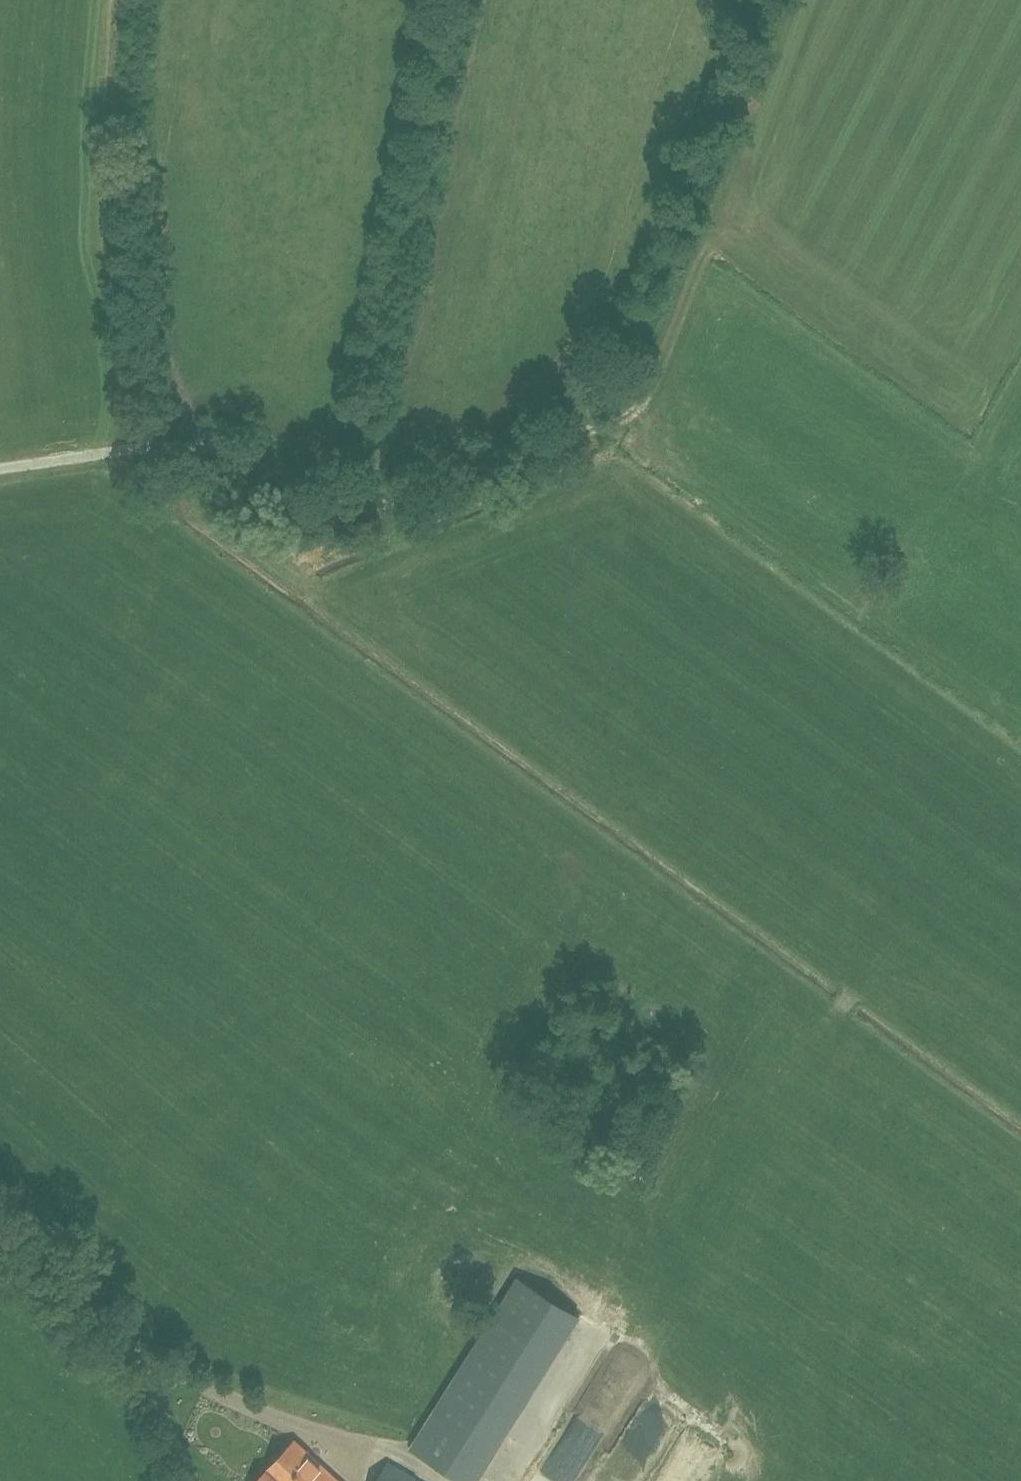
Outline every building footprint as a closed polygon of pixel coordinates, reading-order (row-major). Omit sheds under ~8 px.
[(667,1391),(650,1405),(669,1428),(686,1414),(667,1391)] [(611,1437),(619,1418),(606,1413),(599,1432),(611,1437)] [(416,1440),(410,1449),(462,1480),(483,1447),(431,1415),(416,1440)] [(270,1468),(257,1480),(338,1480),(295,1441),(270,1468)] [(388,1462),(378,1480),(423,1480),(388,1462)]
